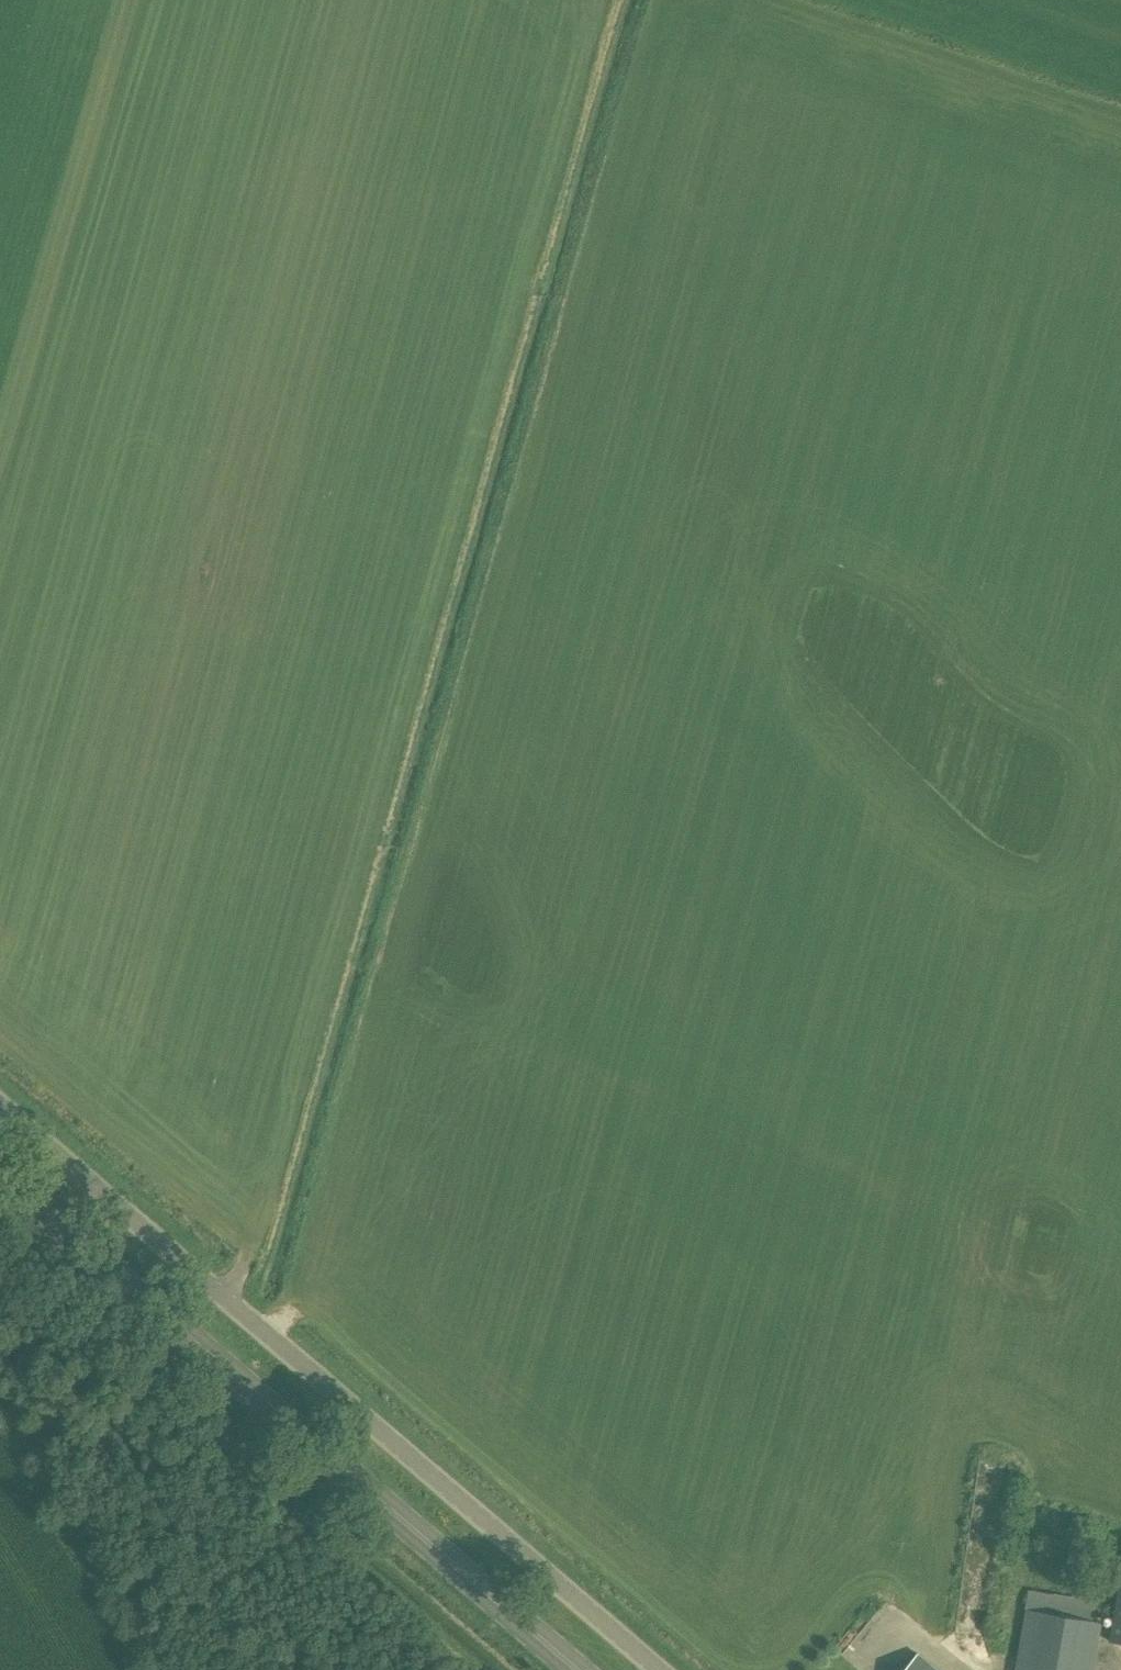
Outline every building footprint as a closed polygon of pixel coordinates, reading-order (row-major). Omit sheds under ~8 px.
[(1108,1640),(1120,1642),(1120,1568),(1108,1640)] [(1102,1621),(1092,1619),(1095,1600),(1027,1588),(1013,1669),(1094,1669),(1102,1621)] [(918,1652),(903,1669),(939,1669),(918,1652)]
